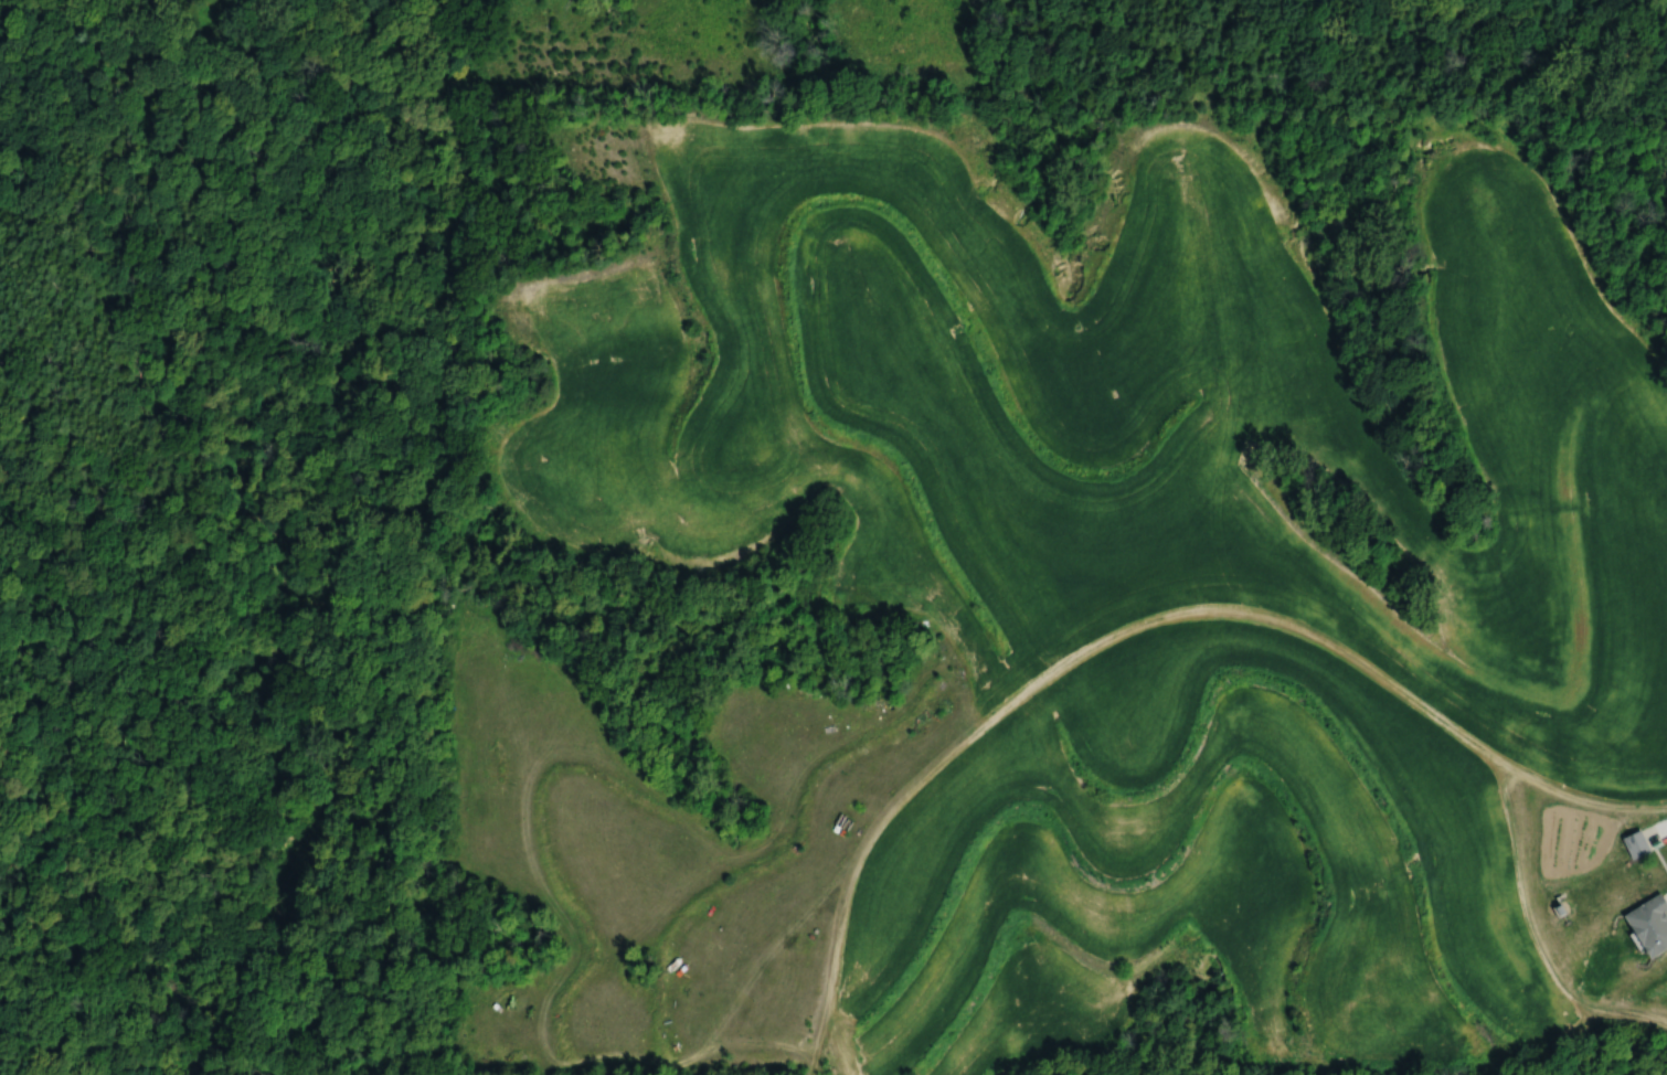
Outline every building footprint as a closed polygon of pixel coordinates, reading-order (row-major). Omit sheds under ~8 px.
[(1648,850),(1636,828),(1619,837),(1630,859),(1648,850)] [(1659,892),(1620,912),(1642,957),(1666,944),(1666,921),(1662,911),(1666,908),(1659,892)]
